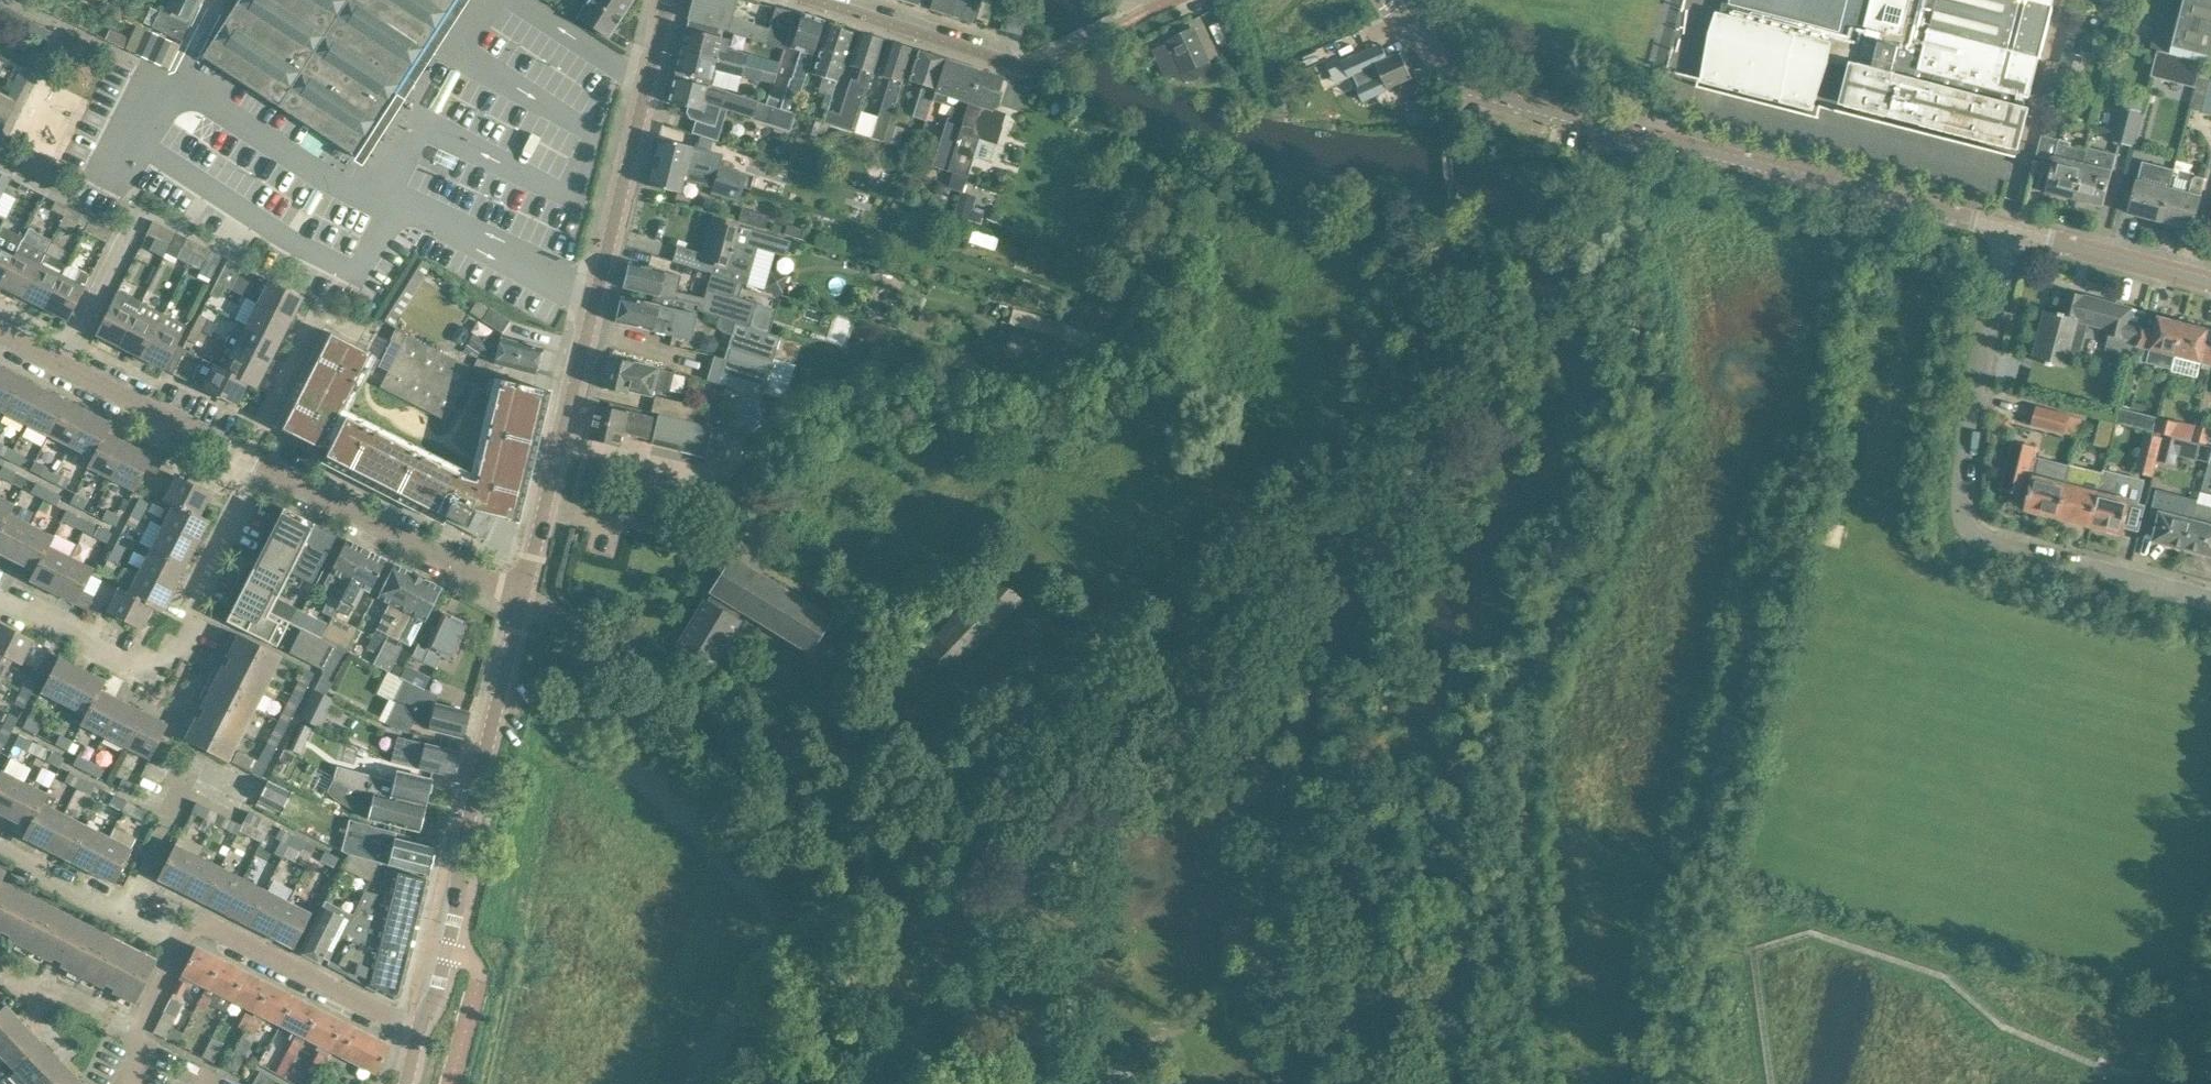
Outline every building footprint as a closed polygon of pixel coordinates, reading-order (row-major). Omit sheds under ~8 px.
[(214,38),(207,49),(203,56),(225,70),(228,72),(227,73),(257,92),(266,98),(275,104),(286,111),(301,121),(311,127),(329,139),(337,145),(346,150),(354,156),(355,156),(398,89),(402,91),(419,65),(415,62),(456,0),(239,0),(214,38)] [(577,16),(609,37),(633,0),(588,0),(577,16)] [(735,0),(693,0),(688,19),(727,29),(730,32),(784,49),(796,12),(776,7),(769,28),(730,17),(735,0)] [(929,8),(952,16),(957,0),(931,0),(929,8)] [(952,16),(974,23),(981,2),(981,0),(957,0),(952,16)] [(1729,1),(1727,0),(1725,0),(1721,12),(1716,11),(1710,32),(1701,81),(1813,110),(1829,62),(1849,67),(1840,103),(2018,149),(2029,107),(2027,106),(2040,56),(2041,57),(2053,6),(2054,0),(1730,0),(1729,1)] [(2194,61),(2202,63),(2210,65),(2210,0),(2183,0),(2178,19),(2162,15),(2161,21),(2177,25),(2169,54),(2194,61)] [(28,30),(48,40),(52,31),(0,4),(0,16),(28,30)] [(153,27),(180,40),(188,24),(161,11),(153,27)] [(794,113),(824,21),(801,14),(795,34),(790,48),(800,52),(782,109),(782,110),(794,113)] [(817,58),(812,74),(824,78),(819,92),(815,105),(828,109),(832,96),(846,53),(852,32),(828,24),(821,45),(817,58)] [(729,39),(708,34),(686,28),(681,50),(762,70),(776,74),(779,64),(726,50),(729,39)] [(1219,79),(1204,48),(1194,28),(1171,40),(1171,41),(1155,49),(1165,69),(1169,74),(1190,82),(1219,79)] [(860,111),(876,60),(883,39),(860,32),(849,66),(861,69),(857,84),(851,82),(842,113),(833,110),(829,123),(854,131),(860,111)] [(888,123),(912,49),(889,41),(880,75),(891,78),(878,117),(860,111),(854,131),(884,140),(887,129),(888,123)] [(1357,88),(1363,101),(1387,90),(1386,88),(1413,77),(1402,52),(1383,60),(1377,46),(1342,62),(1348,76),(1353,74),(1359,87),(1357,88)] [(35,66),(41,53),(32,49),(26,61),(35,66)] [(759,82),(762,70),(681,50),(675,71),(710,80),(713,70),(759,82)] [(926,120),(932,100),(946,60),(918,51),(909,80),(923,85),(913,116),(926,120)] [(2158,52),(2151,78),(2196,89),(2202,63),(2194,61),(2169,54),(2158,52)] [(2075,77),(2080,56),(2068,53),(2062,73),(2075,77)] [(953,156),(979,70),(946,60),(932,100),(942,103),(944,95),(958,99),(952,118),(948,117),(933,166),(947,171),(953,156)] [(996,99),(1003,78),(979,70),(953,156),(947,171),(953,173),(948,187),(961,191),(963,192),(980,137),(972,134),(980,107),(993,110),(996,99)] [(17,101),(30,76),(21,71),(8,96),(17,101)] [(674,78),(668,102),(687,107),(686,112),(689,118),(694,120),(711,124),(715,125),(721,126),(726,110),(753,118),(758,102),(695,83),(674,78)] [(2202,112),(2210,115),(2210,78),(2202,112)] [(771,106),(765,122),(789,130),(794,113),(782,110),(782,109),(771,106)] [(2121,108),(2112,143),(2133,148),(2142,113),(2121,108)] [(887,129),(884,140),(899,145),(904,128),(888,123),(887,129)] [(691,146),(680,144),(659,138),(653,162),(715,176),(714,179),(743,188),(747,174),(719,166),(720,166),(689,159),(691,146)] [(2075,198),(2087,150),(2070,146),(2071,142),(2059,139),(2046,191),(2075,198)] [(2103,206),(2109,184),(2117,154),(2088,146),(2087,150),(2075,198),(2103,206)] [(2174,168),(2154,163),(2142,160),(2129,212),(2161,220),(2169,187),(2174,168)] [(739,201),(743,188),(714,179),(715,176),(653,162),(648,185),(680,193),(683,181),(712,188),(711,193),(739,201)] [(2193,229),(2198,207),(2206,177),(2194,174),(2189,192),(2169,187),(2161,220),(2193,229)] [(976,196),(963,192),(961,191),(952,218),(967,223),(976,196)] [(56,201),(51,210),(64,216),(68,207),(56,201)] [(68,207),(64,216),(76,222),(80,213),(68,207)] [(768,216),(742,209),(738,221),(764,229),(768,216)] [(929,223),(949,230),(953,219),(933,212),(929,223)] [(84,231),(107,243),(114,230),(90,218),(84,231)] [(702,261),(700,269),(712,273),(743,282),(746,284),(757,248),(785,255),(790,242),(779,238),(757,232),(737,226),(712,218),(706,244),(702,261)] [(153,221),(146,234),(170,246),(176,233),(153,221)] [(1,251),(9,236),(0,231),(0,288),(1,286),(13,257),(1,251)] [(170,246),(167,252),(189,263),(199,244),(186,238),(176,233),(170,246)] [(24,298),(47,253),(21,239),(16,252),(13,257),(1,286),(24,298)] [(199,244),(189,263),(201,269),(200,273),(210,278),(222,256),(211,250),(199,244)] [(1110,266),(1115,249),(1103,246),(1098,263),(1110,266)] [(53,293),(68,264),(47,253),(24,298),(45,309),(53,293)] [(393,326),(429,265),(413,256),(376,316),(393,326)] [(231,289),(242,266),(228,259),(216,282),(224,286),(231,289)] [(627,273),(624,288),(645,293),(698,305),(697,309),(735,323),(749,327),(749,326),(757,303),(738,297),(743,282),(712,273),(704,298),(677,291),(681,276),(664,272),(664,270),(651,267),(630,262),(628,272),(627,273)] [(68,320),(90,275),(68,264),(53,293),(45,309),(68,320)] [(303,297),(300,296),(269,280),(257,303),(291,320),(303,297)] [(216,282),(210,293),(218,297),(224,286),(216,282)] [(142,303),(128,296),(118,290),(95,334),(120,347),(142,303)] [(2134,356),(2135,353),(2146,312),(2069,292),(2064,312),(2057,311),(2057,313),(2047,310),(2034,359),(2047,362),(2046,364),(2052,365),(2052,363),(2065,367),(2077,321),(2109,329),(2108,334),(2110,334),(2106,349),(2134,356)] [(696,314),(643,301),(622,296),(616,322),(690,340),(693,326),(696,314)] [(141,357),(163,314),(142,303),(120,347),(141,357)] [(279,343),(291,320),(257,303),(246,325),(279,343)] [(502,332),(509,321),(490,309),(482,320),(502,332)] [(2173,367),(2184,322),(2159,315),(2155,330),(2143,327),(2147,312),(2146,312),(2135,353),(2150,357),(2149,361),(2173,367)] [(171,357),(187,326),(163,314),(141,357),(165,370),(171,357)] [(838,314),(829,337),(845,343),(854,321),(838,314)] [(1090,332),(1032,314),(1025,335),(1083,353),(1090,332)] [(199,315),(193,327),(202,332),(208,320),(199,315)] [(2210,363),(2210,344),(2206,343),(2210,328),(2184,322),(2173,367),(2172,371),(2199,378),(2203,363),(2210,365),(2210,363)] [(735,323),(717,382),(762,396),(780,336),(749,327),(735,323)] [(268,365),(279,343),(246,325),(240,337),(231,333),(225,343),(268,365)] [(193,327),(187,339),(196,344),(202,332),(193,327)] [(401,345),(386,375),(380,387),(447,421),(474,368),(395,328),(390,339),(401,345)] [(370,353),(363,350),(325,330),(276,426),(327,452),(322,461),(442,522),(445,516),(479,533),(488,514),(517,521),(549,391),(500,379),(475,481),(469,479),(340,413),(370,353)] [(474,334),(466,345),(494,363),(536,374),(543,348),(521,343),(500,337),(495,354),(492,351),(493,348),(474,334)] [(256,388),(268,365),(225,343),(215,364),(224,368),(223,370),(247,382),(247,383),(256,388)] [(657,368),(629,361),(608,356),(600,387),(626,393),(627,390),(651,396),(657,368)] [(173,374),(179,361),(171,357),(165,370),(173,374)] [(236,406),(247,383),(247,382),(223,370),(224,368),(215,364),(202,389),(236,406)] [(21,378),(0,367),(0,410),(3,412),(21,378)] [(26,423),(43,389),(21,378),(3,412),(26,423)] [(48,435),(66,400),(43,389),(26,423),(48,435)] [(654,397),(650,413),(658,414),(693,422),(696,406),(654,397)] [(70,446),(88,412),(66,400),(48,435),(70,446)] [(652,417),(618,409),(596,404),(588,439),(618,446),(621,431),(647,438),(652,417)] [(2071,415),(2037,406),(2032,424),(2066,433),(2071,415)] [(2116,421),(2156,431),(2159,417),(2120,407),(2116,421)] [(88,467),(111,423),(88,412),(70,446),(92,457),(87,467),(88,467)] [(658,414),(651,444),(724,462),(731,431),(693,422),(658,414)] [(2159,417),(2156,431),(2175,436),(2179,422),(2159,417)] [(110,478),(128,444),(107,433),(112,424),(111,423),(88,467),(110,478)] [(2152,475),(2162,437),(2146,433),(2135,471),(2152,475)] [(2010,455),(2001,489),(2029,496),(2026,509),(2058,517),(2071,465),(2034,456),(2036,446),(2014,440),(2010,455)] [(8,459),(13,450),(0,444),(0,455),(8,459)] [(146,468),(152,456),(128,444),(110,478),(135,491),(146,468)] [(2168,480),(2176,449),(2163,445),(2155,477),(2168,480)] [(13,450),(8,459),(21,466),(25,457),(13,450)] [(157,473),(163,461),(152,456),(146,468),(157,473)] [(2071,465),(2058,517),(2059,517),(2090,525),(2103,473),(2071,465)] [(3,466),(0,471),(0,476),(12,482),(17,473),(3,466)] [(45,466),(40,476),(52,482),(57,473),(45,466)] [(57,473),(52,482),(66,489),(70,479),(57,473)] [(2103,473),(2090,525),(2123,533),(2131,502),(2139,503),(2144,480),(2132,477),(2131,478),(2132,478),(2131,481),(2103,473)] [(163,500),(208,522),(208,520),(199,515),(210,493),(176,476),(163,500)] [(37,482),(32,492),(45,498),(49,489),(37,482)] [(2156,488),(2150,510),(2160,512),(2158,520),(2152,541),(2186,550),(2198,502),(2199,499),(2156,488)] [(49,489),(45,498),(58,504),(63,495),(49,489)] [(89,500),(76,494),(71,504),(84,511),(89,500)] [(9,503),(0,498),(0,529),(13,504),(9,503)] [(138,500),(132,513),(141,517),(148,503),(140,498),(138,500)] [(196,544),(208,522),(163,500),(173,505),(161,527),(196,544)] [(2186,550),(2210,556),(2210,505),(2199,502),(2198,502),(2186,550)] [(30,526),(9,515),(14,505),(13,504),(0,529),(0,553),(13,560),(30,526)] [(299,527),(303,518),(283,508),(257,560),(259,561),(254,569),(252,568),(226,621),(277,646),(278,645),(273,643),(285,621),(289,623),(290,622),(270,612),(277,599),(287,580),(315,524),(313,523),(312,524),(313,525),(310,532),(299,527)] [(80,516),(68,510),(63,520),(76,526),(80,516)] [(122,517),(108,510),(103,520),(117,527),(122,517)] [(132,513),(126,524),(135,528),(141,517),(132,513)] [(311,583),(336,534),(315,524),(287,580),(299,586),(303,579),(311,583)] [(30,580),(52,537),(30,526),(13,560),(34,570),(29,580),(30,580)] [(114,533),(100,526),(95,535),(109,542),(114,533)] [(185,566),(196,544),(161,527),(150,549),(185,566)] [(53,591),(70,557),(49,546),(54,537),(52,537),(30,580),(53,591)] [(337,608),(366,550),(346,539),(330,571),(324,582),(326,590),(331,593),(326,603),(322,611),(332,616),(336,608),(337,608)] [(117,543),(110,556),(119,561),(126,547),(117,543)] [(174,588),(185,566),(150,549),(139,571),(174,588)] [(369,592),(386,560),(366,550),(337,608),(346,613),(360,587),(369,592)] [(110,556),(104,568),(113,572),(119,561),(110,556)] [(53,591),(77,604),(83,592),(94,569),(70,557),(53,591)] [(737,619),(742,610),(810,651),(830,618),(731,557),(710,591),(712,592),(706,601),(705,600),(677,646),(711,666),(738,620),(737,619)] [(376,629),(370,641),(382,647),(388,635),(418,576),(394,564),(384,583),(377,598),(389,604),(376,629)] [(162,612),(174,588),(139,571),(127,594),(152,607),(162,612)] [(382,647),(374,664),(390,672),(401,648),(397,646),(400,641),(399,640),(412,615),(424,621),(431,607),(441,588),(418,576),(388,635),(382,647)] [(1022,600),(997,576),(919,654),(944,679),(1022,600)] [(87,609),(93,597),(83,592),(77,604),(87,609)] [(152,607),(127,594),(126,597),(117,592),(107,611),(141,629),(152,607)] [(295,626),(296,625),(303,611),(277,599),(270,612),(290,622),(289,623),(295,626)] [(332,617),(328,625),(303,611),(296,625),(320,637),(327,641),(336,645),(347,651),(358,630),(332,617)] [(442,653),(453,658),(468,625),(444,614),(438,628),(428,624),(422,636),(421,636),(412,657),(435,668),(442,653)] [(22,634),(0,623),(0,653),(11,658),(11,657),(21,662),(33,639),(22,634)] [(315,646),(320,637),(296,625),(295,626),(301,629),(297,636),(307,641),(315,646)] [(281,656),(258,644),(238,634),(184,739),(228,761),(281,656)] [(299,657),(307,641),(297,636),(289,653),(290,653),(299,657)] [(315,665),(327,641),(320,637),(315,646),(308,661),(315,665)] [(308,661),(315,646),(307,641),(299,657),(308,661)] [(323,669),(336,645),(327,641),(315,665),(323,669)] [(323,669),(322,672),(324,673),(336,679),(350,652),(347,651),(336,645),(323,669)] [(52,669),(58,657),(47,651),(41,663),(52,669)] [(11,658),(0,653),(0,679),(11,658)] [(63,703),(81,669),(58,657),(52,669),(41,691),(63,703)] [(424,689),(430,678),(406,667),(400,677),(424,689)] [(261,778),(271,759),(315,673),(306,668),(252,773),(261,778)] [(87,714),(104,680),(81,669),(63,703),(87,714)] [(424,689),(400,677),(398,676),(398,677),(404,680),(393,701),(396,702),(385,722),(395,728),(407,731),(413,720),(428,725),(427,729),(462,737),(463,734),(465,732),(467,725),(466,724),(469,711),(434,703),(438,697),(424,690),(424,689)] [(27,677),(20,691),(30,696),(31,693),(36,682),(27,677)] [(121,701),(115,698),(100,690),(105,681),(104,680),(87,714),(89,716),(84,725),(103,735),(121,701)] [(314,690),(308,702),(330,713),(336,701),(314,690)] [(20,691),(14,702),(24,707),(30,696),(20,691)] [(126,747),(143,712),(121,701),(103,735),(126,747)] [(150,759),(153,752),(167,724),(143,712),(126,747),(150,759)] [(41,725),(27,718),(22,727),(36,734),(41,725)] [(0,731),(0,737),(7,740),(14,726),(5,721),(0,731)] [(301,724),(290,749),(300,754),(311,729),(301,724)] [(33,741),(19,734),(15,743),(28,750),(33,741)] [(73,741),(60,735),(55,744),(68,751),(73,741)] [(393,749),(389,762),(433,772),(455,777),(461,752),(459,751),(409,739),(406,752),(393,749)] [(65,757),(51,751),(47,760),(60,766),(65,757)] [(77,755),(73,763),(86,770),(91,761),(78,754),(77,755)] [(91,761),(86,770),(99,776),(104,767),(91,761)] [(333,777),(331,783),(407,802),(408,801),(425,805),(432,779),(410,774),(396,771),(394,782),(358,774),(338,767),(335,778),(333,777)] [(24,781),(1,770),(0,771),(0,813),(6,816),(24,781)] [(69,771),(65,780),(78,787),(82,778),(69,771)] [(292,788),(269,776),(259,796),(282,808),(292,788)] [(82,778),(78,787),(91,793),(95,786),(95,784),(82,778)] [(118,787),(131,795),(136,785),(122,778),(118,787)] [(24,837),(46,793),(24,781),(6,816),(28,827),(23,837),(24,837)] [(331,783),(327,791),(335,800),(352,808),(360,810),(361,805),(370,807),(367,818),(384,822),(398,825),(419,831),(425,805),(408,801),(407,802),(331,783)] [(46,849),(64,813),(43,802),(48,794),(46,793),(24,837),(46,849)] [(109,803),(122,810),(127,801),(114,794),(109,803)] [(219,813),(210,809),(196,802),(192,811),(197,814),(191,825),(208,834),(219,813)] [(145,822),(150,813),(137,806),(132,815),(145,822)] [(261,818),(251,813),(248,811),(244,821),(257,827),(261,818)] [(69,860),(87,825),(64,813),(46,849),(69,860)] [(242,825),(229,818),(224,828),(237,834),(242,825)] [(92,872),(109,837),(87,825),(69,860),(92,872)] [(343,851),(343,853),(348,854),(357,857),(373,861),(378,862),(394,866),(428,875),(429,871),(432,869),(433,863),(432,861),(435,847),(390,836),(391,831),(370,825),(365,845),(346,841),(343,851)] [(293,834),(280,828),(275,837),(288,843),(293,834)] [(293,834),(288,843),(301,850),(305,842),(306,841),(293,834)] [(114,883),(132,849),(109,837),(92,872),(114,883)] [(198,856),(194,854),(175,844),(157,878),(181,890),(198,856)] [(337,857),(324,851),(320,860),(333,866),(337,857)] [(348,854),(342,867),(368,881),(378,862),(373,861),(357,857),(348,854)] [(203,902),(220,867),(198,856),(181,890),(203,902)] [(226,913),(243,879),(220,867),(203,902),(226,913)] [(429,880),(407,874),(386,869),(383,883),(391,885),(387,898),(422,907),(429,880)] [(248,925),(265,890),(243,879),(226,913),(248,925)] [(156,960),(1,880),(0,882),(0,935),(134,1003),(156,960)] [(282,913),(287,901),(265,890),(248,925),(270,936),(282,913)] [(370,906),(376,895),(365,891),(360,901),(370,906)] [(400,996),(422,907),(387,898),(384,911),(369,907),(370,906),(360,901),(353,915),(330,960),(327,965),(393,999),(400,996)] [(330,960),(353,915),(325,900),(299,951),(321,962),(324,957),(330,960)] [(293,947),(303,928),(311,913),(287,901),(282,913),(270,936),(293,947)] [(195,946),(173,992),(181,996),(190,978),(206,986),(221,959),(195,946)] [(206,986),(197,1005),(205,1009),(208,1004),(224,1012),(231,999),(245,972),(221,959),(206,986)] [(245,972),(231,999),(255,1011),(269,984),(245,972)] [(246,1030),(243,1035),(251,1038),(253,1034),(263,1015),(280,1024),(293,996),(269,984),(255,1011),(252,1018),(246,1030)] [(293,996),(280,1024),(293,1030),(288,1039),(290,1040),(292,1037),(301,1042),(304,1036),(317,1009),(293,996)] [(164,1033),(181,1004),(170,998),(153,1027),(164,1033)] [(18,1017),(5,1004),(0,1009),(0,1046),(24,1023),(18,1017)] [(317,1009),(304,1036),(330,1049),(344,1022),(317,1009)] [(244,1014),(238,1026),(246,1030),(252,1018),(244,1014)] [(344,1022),(330,1049),(356,1063),(376,1073),(389,1046),(344,1022)] [(41,1041),(24,1023),(0,1046),(0,1054),(13,1068),(41,1041)] [(290,1040),(286,1050),(294,1054),(301,1042),(292,1037),(290,1040)] [(58,1059),(41,1041),(13,1068),(29,1083),(33,1083),(58,1059)] [(320,1066),(327,1053),(319,1049),(312,1062),(320,1066)] [(76,1077),(58,1059),(33,1083),(69,1083),(76,1077)]
